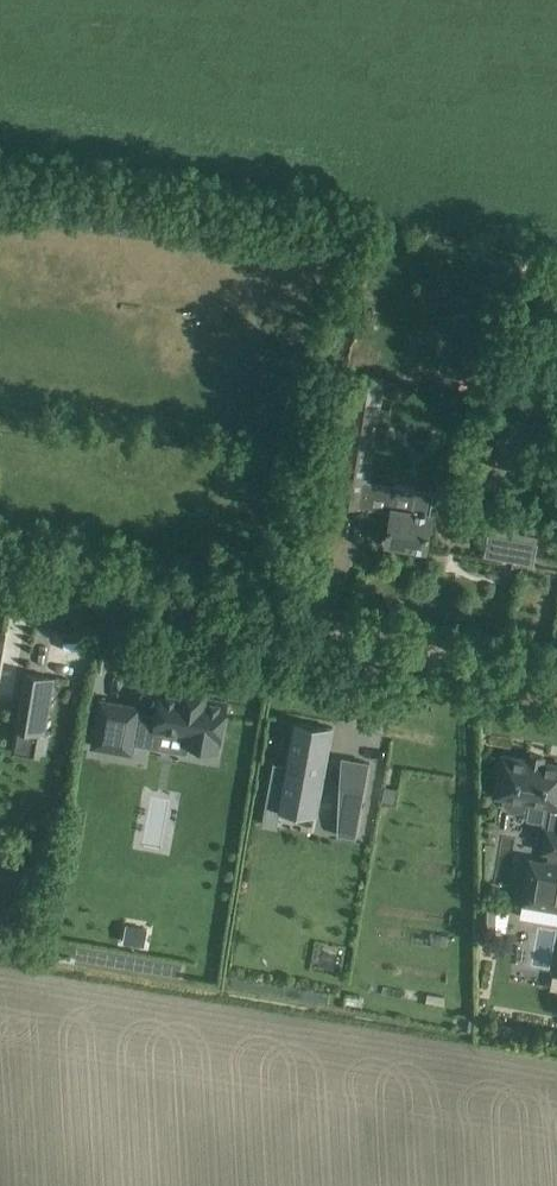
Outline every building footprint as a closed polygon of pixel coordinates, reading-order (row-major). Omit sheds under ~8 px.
[(351,372),(330,501),(336,502),(366,507),(369,489),(371,480),(375,454),(373,453),(381,405),(386,378),(351,372)] [(488,381),(485,396),(495,398),(498,383),(488,381)] [(475,466),(472,477),(499,485),(503,472),(512,475),(519,453),(500,448),(497,456),(483,452),(475,466)] [(369,489),(366,507),(392,511),(390,518),(386,542),(426,549),(430,525),(432,514),(430,514),(434,490),(396,484),(395,493),(369,489)] [(481,499),(479,512),(492,515),(494,502),(481,499)] [(488,556),(538,561),(540,533),(491,528),(488,556)] [(17,729),(45,734),(54,678),(26,673),(17,729)] [(154,738),(156,728),(190,734),(188,745),(216,750),(218,739),(220,740),(227,701),(205,697),(206,691),(185,687),(183,694),(161,690),(157,714),(138,711),(139,707),(101,701),(94,745),(131,752),(134,735),(154,738)] [(333,727),(295,720),(287,764),(273,761),(267,796),(281,799),(280,804),(317,811),(333,727)] [(496,795),(505,796),(504,800),(505,804),(508,808),(511,810),(514,812),(521,811),(526,807),(528,804),(529,800),(552,804),(544,850),(549,850),(547,859),(556,861),(556,765),(530,760),(503,755),(496,795)] [(339,802),(337,834),(356,838),(370,762),(341,757),(339,802)] [(385,785),(382,800),(394,803),(397,788),(385,785)] [(54,809),(39,822),(48,832),(62,818),(54,809)] [(529,856),(521,903),(556,910),(556,861),(529,856)] [(127,925),(124,940),(145,944),(147,929),(127,925)]
